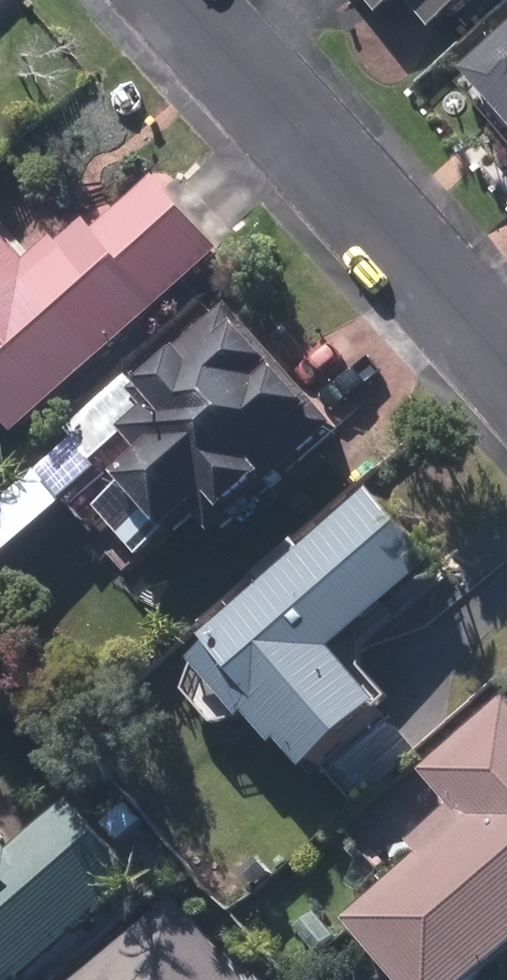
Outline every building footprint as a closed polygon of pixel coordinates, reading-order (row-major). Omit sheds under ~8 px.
[(392,16),(411,0),(378,0),(392,16)] [(443,32),(479,0),(416,0),(443,32)] [(468,80),(496,111),(506,101),(506,45),(468,80)] [(27,435),(232,250),(166,177),(107,230),(96,220),(71,243),(65,237),(37,263),(0,221),(0,404),(27,435)] [(106,504),(152,557),(207,509),(230,534),(351,427),(241,305),(146,391),(160,407),(135,429),(159,456),(106,504)] [(299,738),(326,768),(400,701),(352,647),(446,563),(379,490),(313,549),(302,539),(264,572),(274,584),(216,635),(225,644),(204,661),(255,718),(263,711),(292,746),(299,738)] [(416,979),(485,979),(506,961),(506,701),(429,770),(460,803),(417,841),(430,854),(359,917),(416,979)] [(146,873),(78,798),(15,855),(0,837),(0,979),(27,979),(146,873)] [(110,824),(126,840),(148,820),(133,803),(110,824)] [(182,896),(82,979),(253,979),(182,896)] [(279,947),(302,972),(324,952),(299,926),(279,947)]
